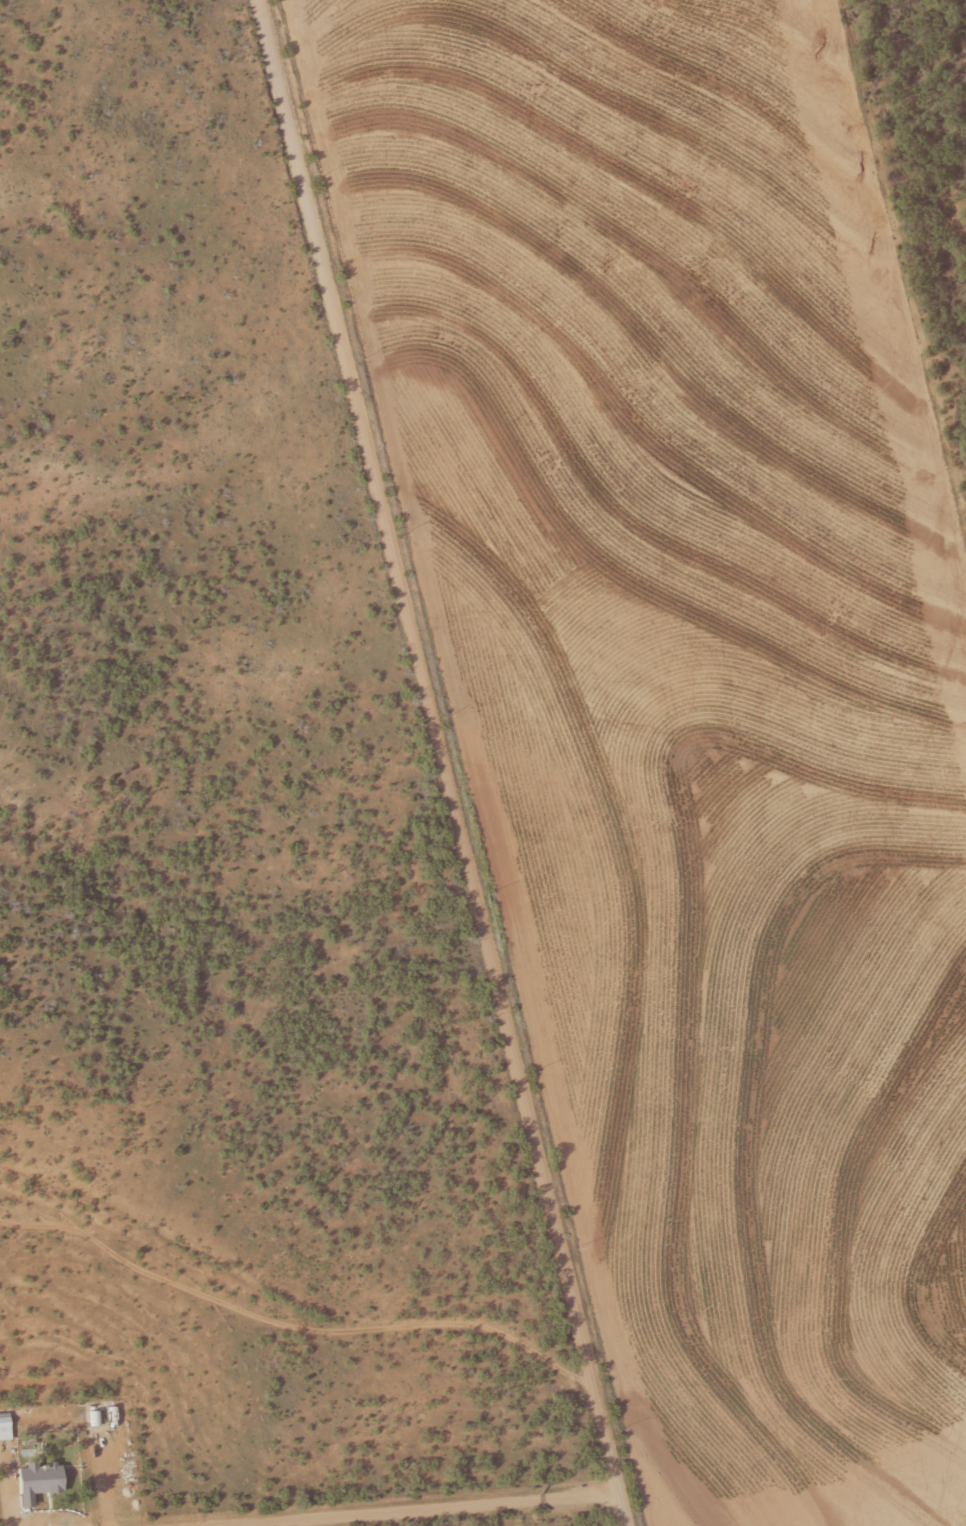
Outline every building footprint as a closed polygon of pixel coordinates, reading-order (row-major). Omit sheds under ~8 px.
[(92,1426),(104,1426),(103,1411),(92,1412),(92,1426)] [(69,1493),(68,1464),(42,1465),(42,1462),(30,1462),(30,1469),(12,1470),(13,1495),(24,1494),(25,1513),(38,1512),(37,1494),(69,1493)]
